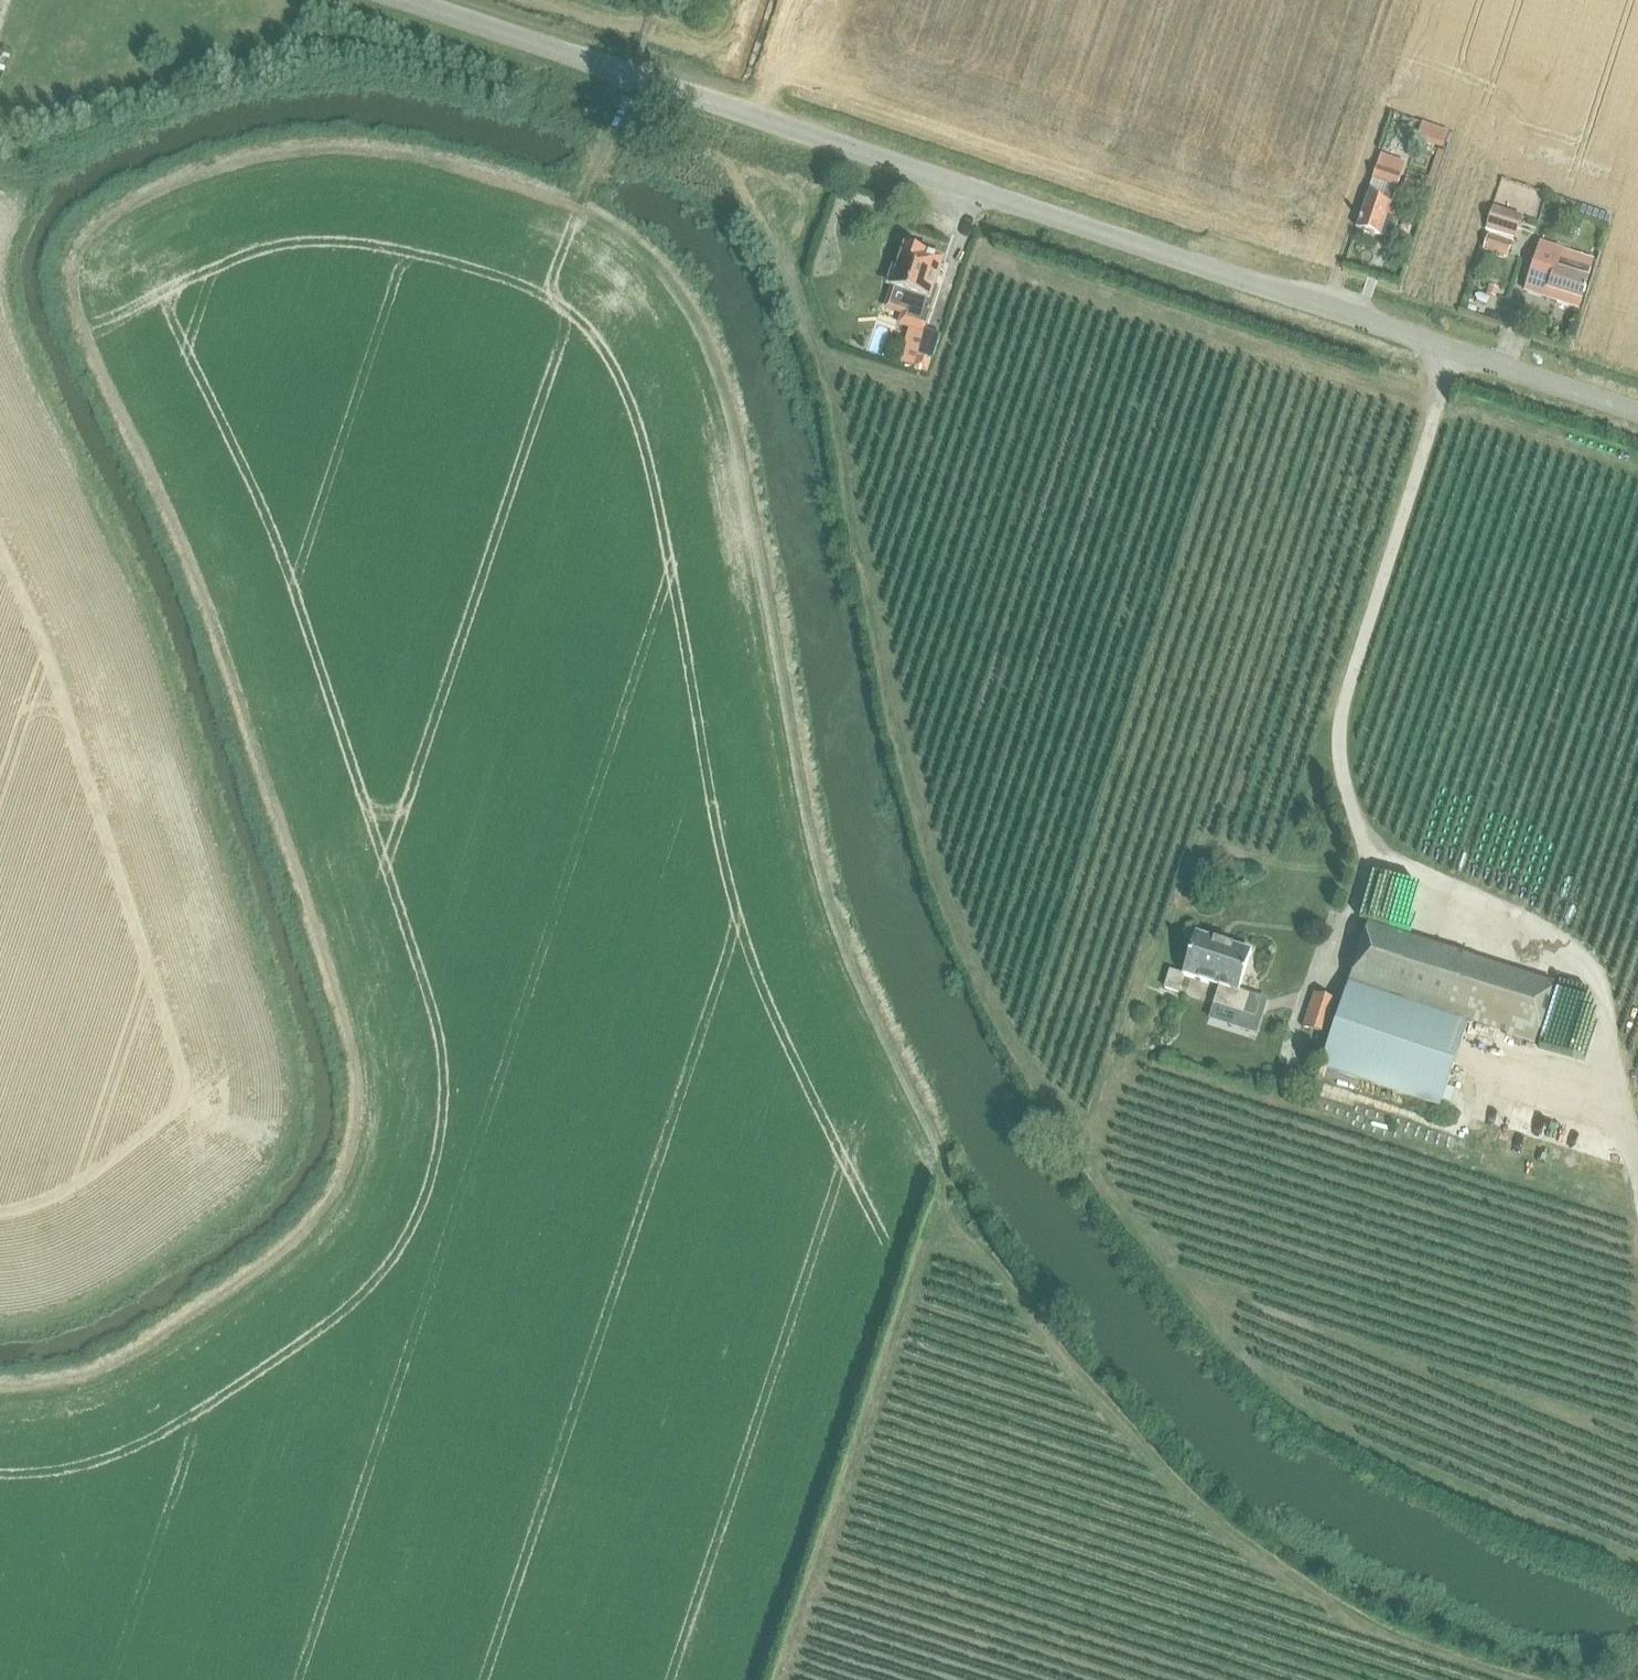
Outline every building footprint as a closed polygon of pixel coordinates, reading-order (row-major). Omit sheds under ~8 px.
[(1423,123),(1418,137),(1445,146),(1449,133),(1423,123)] [(1387,218),(1404,165),(1381,157),(1358,229),(1391,240),(1398,221),(1387,218)] [(1552,203),(1548,214),(1563,219),(1566,208),(1552,203)] [(1493,208),(1486,230),(1516,240),(1523,218),(1493,208)] [(1572,223),(1568,234),(1579,237),(1582,226),(1572,223)] [(1507,258),(1511,246),(1489,239),(1485,251),(1507,258)] [(1539,245),(1524,292),(1547,300),(1549,294),(1559,297),(1557,303),(1579,310),(1592,270),(1560,260),(1562,253),(1539,245)] [(893,283),(885,306),(902,312),(898,324),(909,327),(923,332),(925,323),(938,287),(932,285),(941,259),(925,253),(923,250),(919,248),(915,247),(908,248),(905,247),(898,267),(894,269),(890,278),(893,283)] [(1489,289),(1486,297),(1495,300),(1497,292),(1489,289)] [(913,367),(912,370),(926,374),(931,359),(932,359),(941,334),(925,329),(917,354),(913,367)] [(1323,1067),(1442,1105),(1470,1020),(1535,1041),(1553,983),(1369,924),(1323,1067)] [(1197,933),(1184,976),(1220,987),(1214,1004),(1244,1013),(1250,994),(1238,991),(1251,950),(1197,933)] [(1179,992),(1184,976),(1171,972),(1166,988),(1179,992)] [(1328,1033),(1338,1001),(1315,993),(1304,1025),(1328,1033)]
